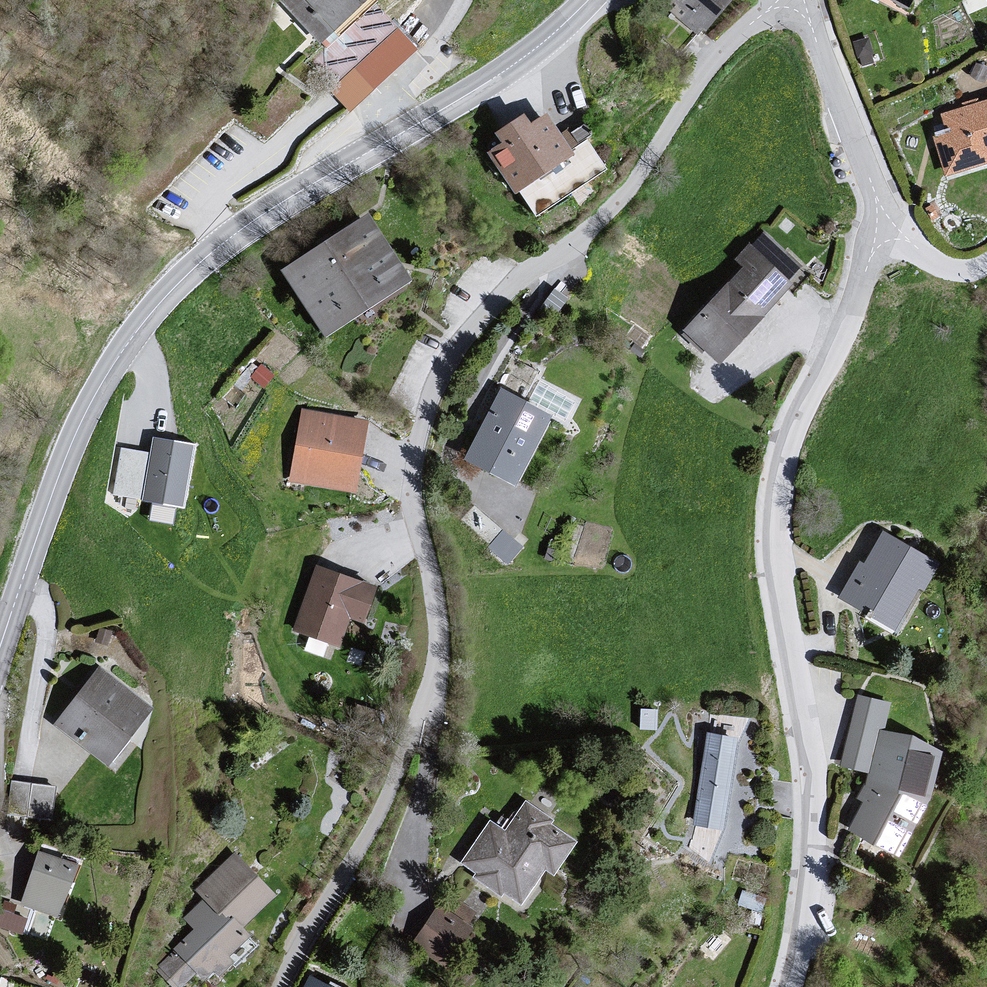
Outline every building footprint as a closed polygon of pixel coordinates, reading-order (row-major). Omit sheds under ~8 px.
[(275,2),(314,46),(368,0),(277,0),(275,2)] [(664,18),(700,44),(738,0),(680,0),(664,18)] [(911,18),(919,0),(879,0),(911,18)] [(397,23),(331,87),(354,111),(421,48),(397,23)] [(940,121),(944,135),(932,140),(943,180),(986,164),(986,107),(940,121)] [(569,160),(542,121),(526,130),(518,120),(489,137),(497,147),(484,156),(511,198),(569,160)] [(570,148),(591,141),(586,126),(565,133),(570,148)] [(321,343),(407,290),(363,223),(276,277),(321,343)] [(767,238),(679,334),(716,371),(801,275),(767,238)] [(549,424),(495,393),(460,466),(515,491),(549,424)] [(365,428),(299,415),(286,485),(352,498),(365,428)] [(121,443),(115,495),(188,502),(194,440),(154,436),(152,446),(121,443)] [(510,558),(523,543),(496,518),(483,533),(510,558)] [(837,601),(888,632),(929,568),(879,537),(837,601)] [(378,594),(311,567),(287,633),(337,652),(349,625),(362,630),(378,594)] [(147,709),(91,665),(43,727),(96,769),(147,709)] [(864,775),(880,731),(886,710),(853,698),(833,766),(864,775)] [(703,731),(687,821),(715,831),(733,738),(703,731)] [(864,775),(843,831),(889,857),(925,799),(937,746),(880,731),(864,775)] [(9,808),(54,812),(57,780),(11,777),(9,808)] [(520,802),(499,830),(486,822),(458,862),(472,873),(469,878),(518,904),(542,870),(550,875),(571,843),(547,823),(550,819),(520,802)] [(77,866),(38,851),(13,908),(55,923),(77,866)] [(154,968),(174,986),(209,986),(254,946),(240,931),(274,897),(232,854),(190,892),(199,902),(180,920),(189,931),(168,950),(172,954),(154,968)] [(432,906),(407,942),(440,965),(464,929),(432,906)] [(298,972),(293,986),(330,986),(298,972)]
